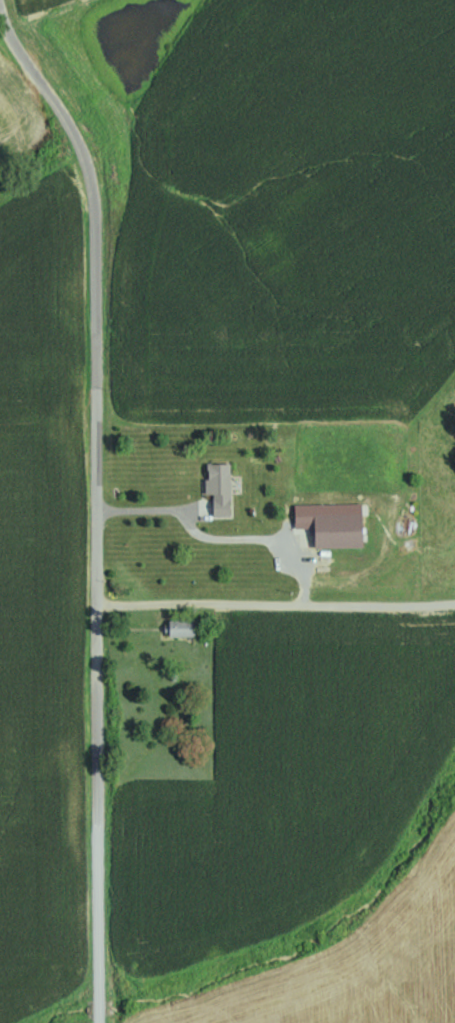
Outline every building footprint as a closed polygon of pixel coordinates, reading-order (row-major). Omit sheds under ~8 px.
[(212,495),(213,516),(230,516),(230,464),(206,464),(206,495),(212,495)] [(362,514),(314,514),(314,547),(362,547),(362,514)] [(168,636),(194,636),(194,619),(168,619),(168,636)]
